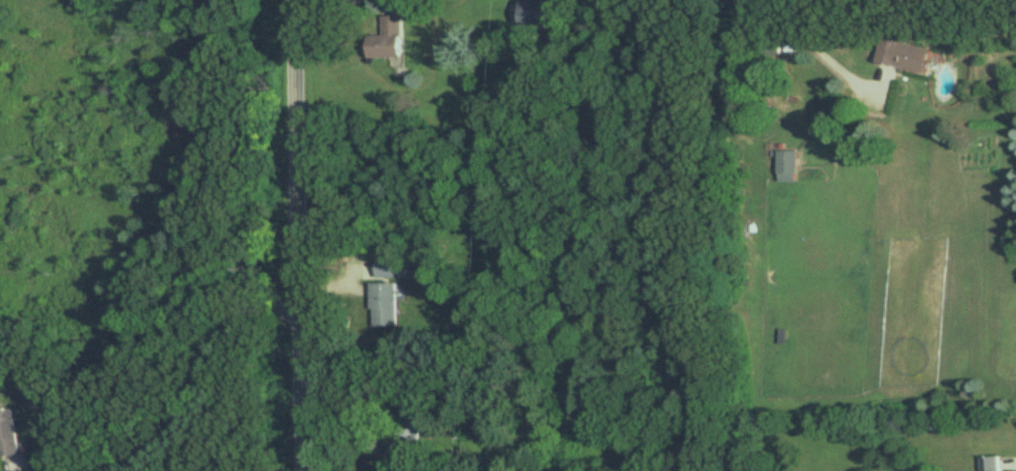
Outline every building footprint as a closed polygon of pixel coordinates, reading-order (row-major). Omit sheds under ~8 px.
[(558,28),(558,0),(517,0),(517,28),(558,28)] [(365,58),(402,57),(401,15),(381,15),(382,35),(364,36),(365,58)] [(778,32),(757,32),(757,54),(778,54),(778,32)] [(921,71),(925,46),(879,38),(874,63),(921,71)] [(797,181),(797,151),(777,151),(777,181),(797,181)] [(374,277),(398,277),(398,260),(374,260),(374,277)] [(394,327),(394,283),(369,283),(369,327),(394,327)] [(422,403),(399,402),(396,437),(419,438),(422,403)] [(14,454),(9,408),(0,409),(0,456),(14,454)] [(980,470),(1008,470),(1001,470),(1001,456),(980,456),(980,470)]
